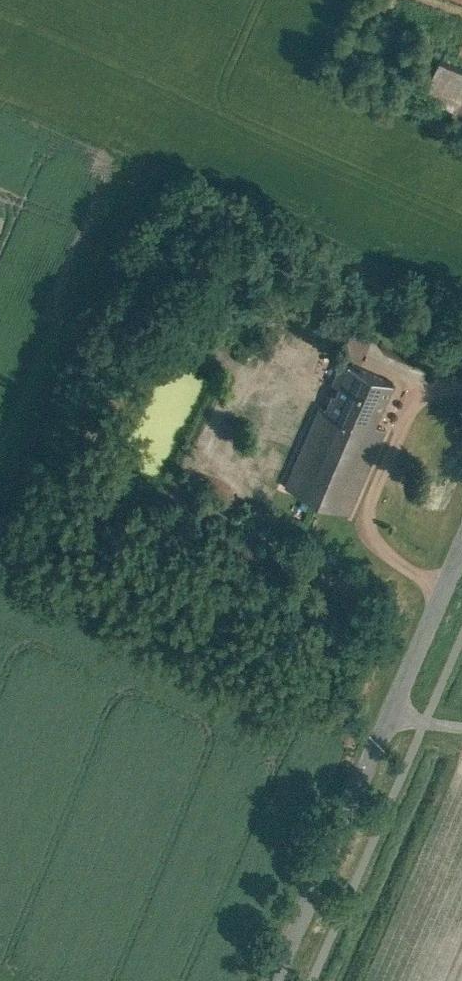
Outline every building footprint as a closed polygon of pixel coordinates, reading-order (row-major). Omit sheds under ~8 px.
[(436,89),(461,102),(461,72),(448,65),(436,89)] [(362,355),(369,337),(350,330),(344,348),(362,355)] [(348,505),(384,424),(374,419),(390,384),(337,361),(328,381),(338,385),(331,402),(322,398),(286,477),(348,505)]
